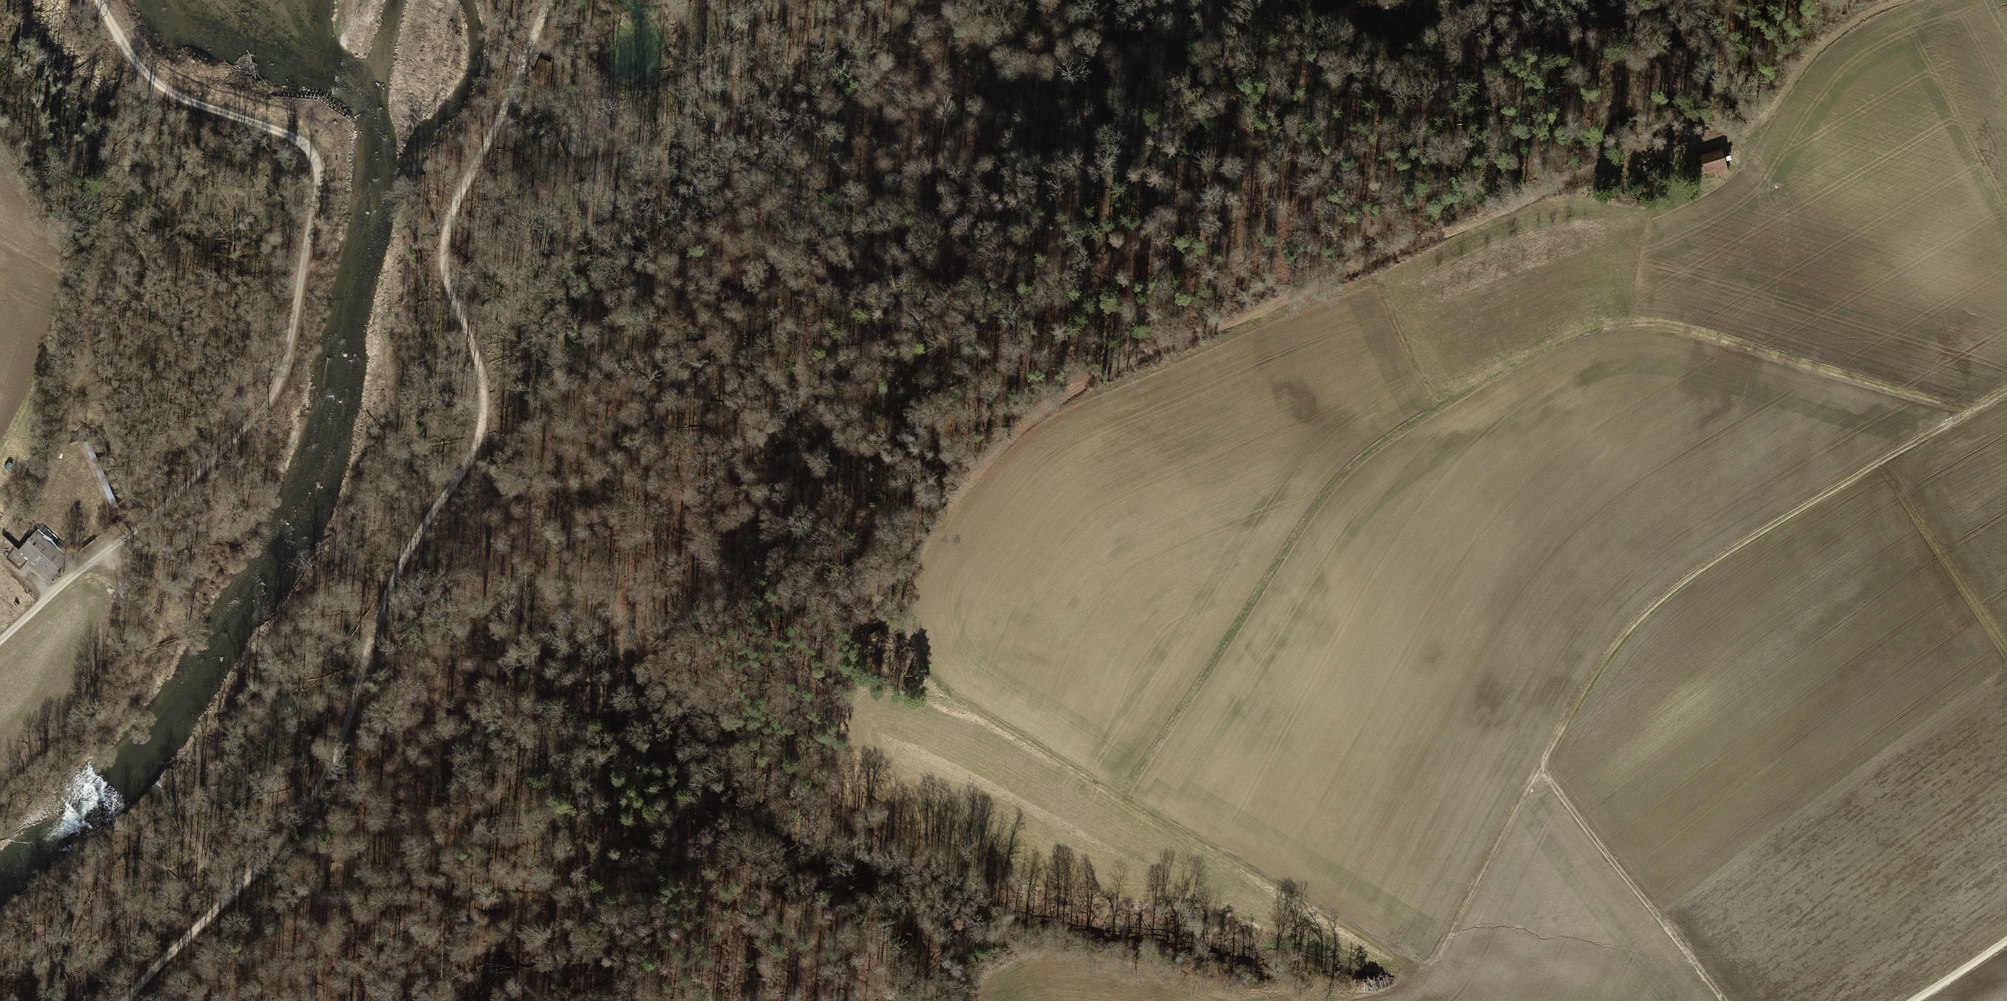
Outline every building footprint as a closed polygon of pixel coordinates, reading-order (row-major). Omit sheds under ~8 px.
[(1723,149),(1694,157),(1701,183),(1730,175),(1723,149)] [(63,556),(36,531),(19,549),(45,574),(63,556)]
